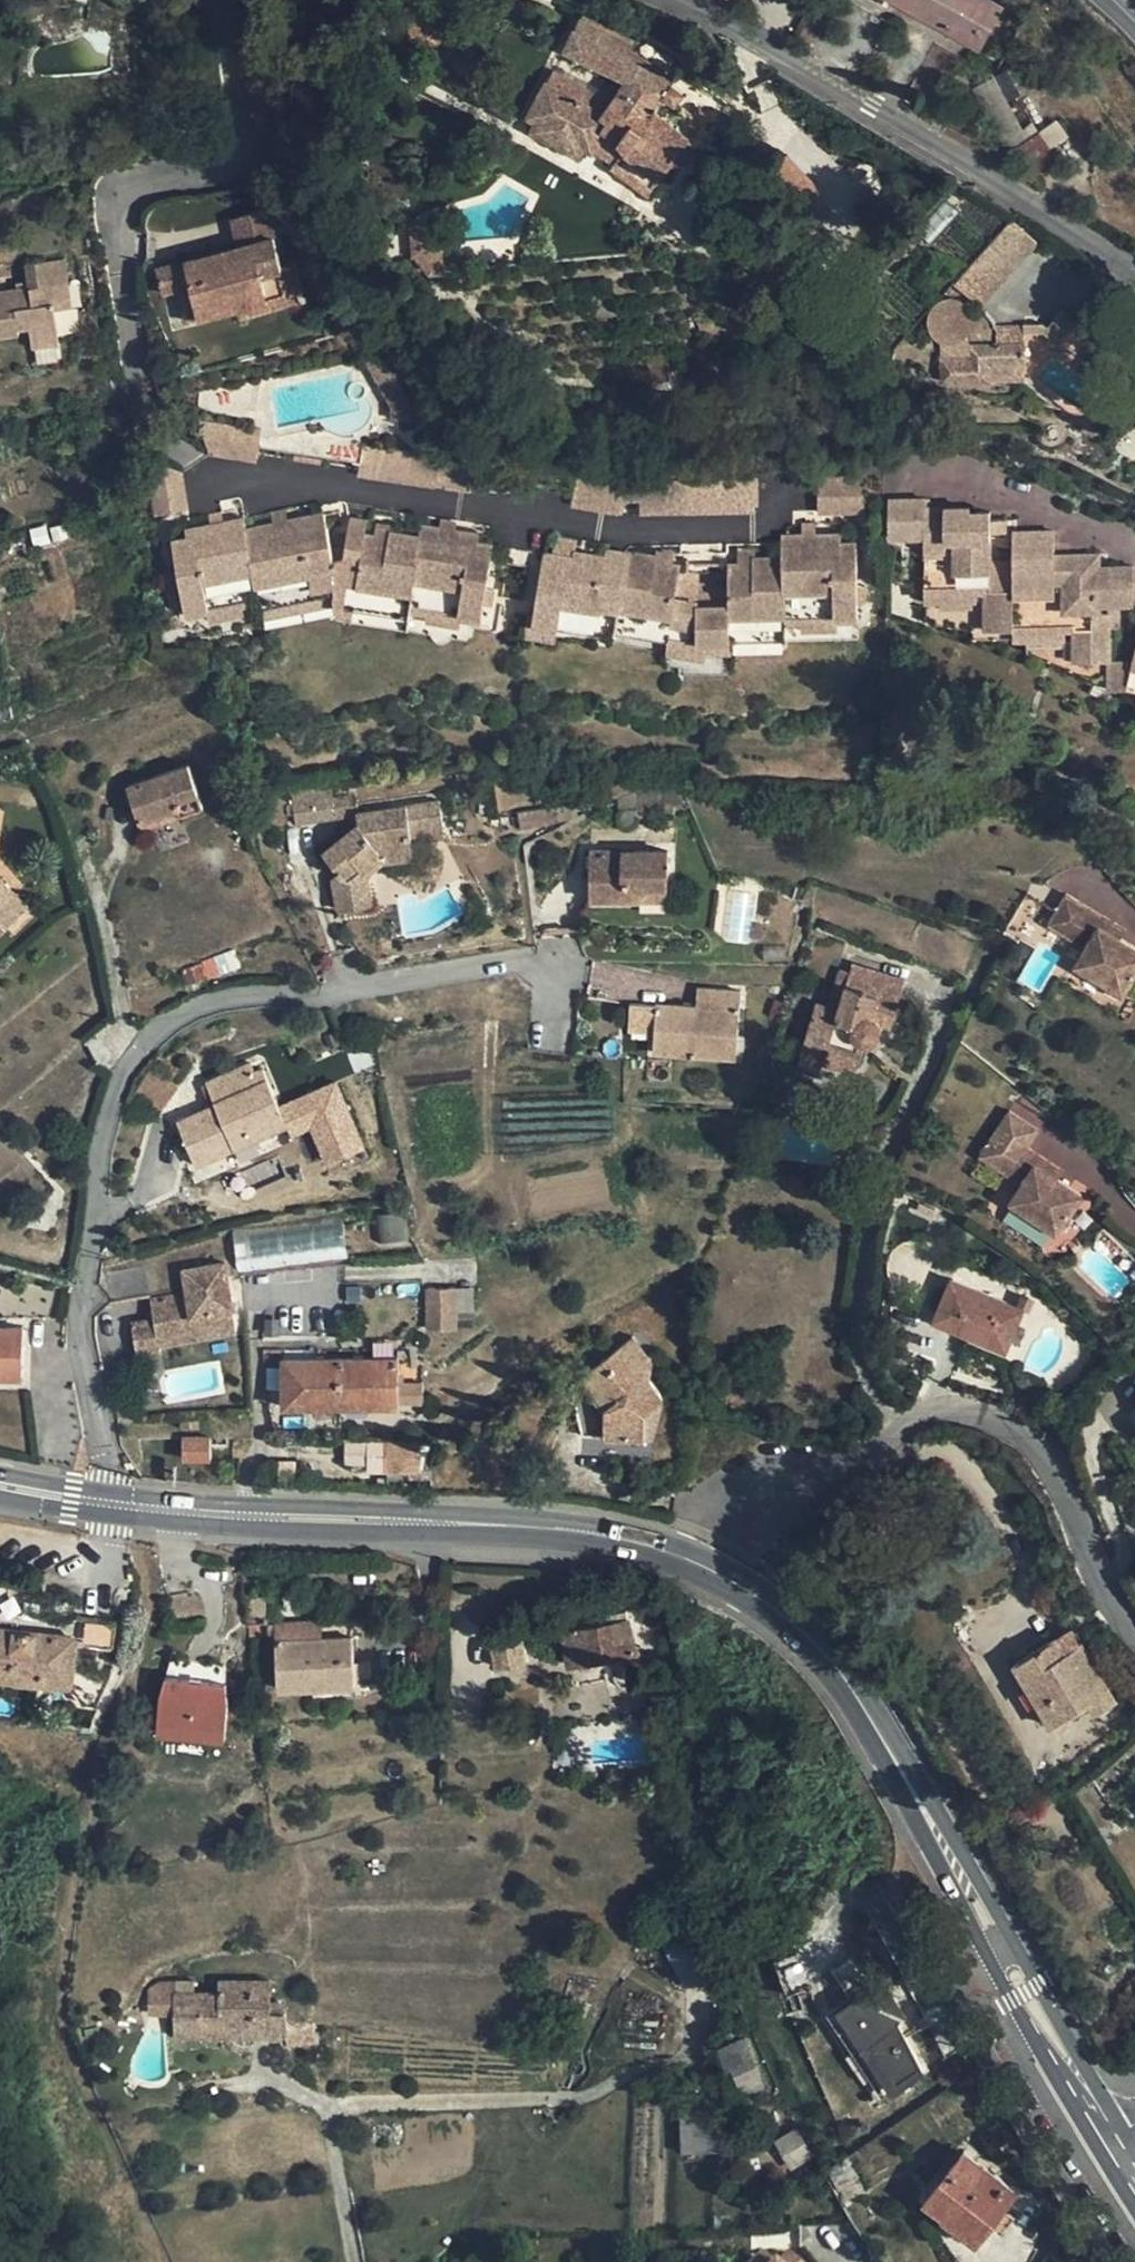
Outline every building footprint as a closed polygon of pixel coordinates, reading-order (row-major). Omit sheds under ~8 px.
[(982,39),(1002,0),(909,0),(982,39)] [(635,39),(582,15),(578,24),(576,26),(567,44),(628,76),(605,110),(549,80),(531,115),(538,119),(533,130),(579,154),(585,145),(594,149),(596,146),(614,162),(623,151),(659,178),(677,155),(685,159),(699,141),(656,108),(673,81),(630,53),(635,39)] [(981,87),(983,92),(997,85),(994,80),(981,87)] [(997,85),(983,92),(981,94),(1003,136),(1022,126),(999,84),(997,85)] [(1056,159),(1039,134),(1017,149),(1035,174),(1056,159)] [(649,192),(659,178),(623,151),(614,162),(613,165),(649,192)] [(806,210),(823,190),(789,154),(766,181),(806,210)] [(1017,215),(1005,228),(1030,251),(1041,238),(1017,215)] [(277,273),(259,217),(225,227),(233,253),(220,258),(219,253),(205,258),(206,262),(152,280),(159,302),(176,297),(186,328),(235,313),(264,303),(257,280),(277,274),(277,273)] [(436,220),(410,223),(413,254),(437,251),(436,220)] [(1020,262),(1030,251),(1005,228),(995,239),(1020,262)] [(1020,262),(995,239),(984,252),(1009,275),(1020,262)] [(997,288),(1009,275),(984,252),(972,265),(997,288)] [(34,338),(62,336),(59,313),(57,291),(71,289),(69,264),(31,267),(33,292),(0,295),(0,338),(22,336),(21,329),(32,328),(34,338)] [(985,302),(997,288),(972,265),(960,280),(985,302)] [(277,274),(257,280),(264,303),(235,313),(237,321),(294,304),(284,272),(277,274)] [(74,312),(71,289),(57,291),(59,313),(74,312)] [(63,345),(62,336),(34,338),(36,347),(63,345)] [(990,365),(1025,362),(1024,341),(966,344),(965,352),(942,353),(942,381),(991,380),(990,365)] [(1026,378),(1025,362),(990,365),(991,380),(1026,378)] [(228,463),(234,428),(194,422),(209,459),(228,463)] [(260,431),(234,428),(228,463),(254,467),(260,431)] [(366,490),(371,456),(354,453),(350,487),(366,490)] [(194,515),(187,478),(155,468),(166,520),(194,515)] [(887,498),(887,476),(836,480),(839,512),(887,509),(887,498)] [(597,520),(599,509),(603,487),(573,483),(572,492),(569,516),(597,520)] [(710,487),(710,519),(748,518),(747,486),(710,487)] [(603,487),(599,509),(597,520),(611,522),(611,517),(612,507),(614,489),(603,487)] [(686,519),(710,519),(710,487),(684,488),(686,519)] [(686,519),(684,488),(614,489),(612,507),(632,506),(632,521),(686,519)] [(887,498),(887,509),(887,535),(906,535),(906,498),(887,498)] [(985,533),(985,520),(985,512),(966,511),(965,507),(926,507),(926,498),(906,498),(906,535),(925,535),(925,565),(956,565),(956,561),(986,561),(985,533)] [(1002,520),(985,520),(985,533),(1002,532),(1002,520)] [(255,525),(259,539),(261,539),(263,543),(275,540),(274,537),(276,536),(274,521),(255,525)] [(196,529),(198,541),(199,544),(212,543),(212,539),(209,527),(196,529)] [(314,529),(276,536),(274,537),(275,540),(263,543),(261,539),(259,539),(237,545),(234,534),(212,539),(212,543),(199,544),(198,541),(175,547),(176,553),(162,556),(172,600),(176,619),(179,634),(201,630),(235,623),(249,620),(252,630),(328,617),(321,573),(319,561),(314,529)] [(798,530),(799,539),(799,544),(812,545),(812,539),(814,539),(814,529),(798,530)] [(409,550),(379,547),(378,553),(365,550),(352,548),(353,535),(339,532),(335,562),(333,574),(321,573),(328,617),(329,620),(344,622),(400,627),(401,620),(409,550)] [(432,532),(432,543),(431,547),(446,548),(447,544),(447,534),(432,532)] [(1083,570),(1082,556),(1051,556),(1050,532),(1009,532),(1008,569),(1008,603),(1051,603),(1052,595),(1063,595),(1062,604),(1101,603),(1101,587),(1101,570),(1096,570),(1083,570)] [(366,536),(365,550),(378,553),(379,547),(379,539),(366,536)] [(782,631),(799,630),(834,629),(855,628),(854,606),(853,589),(851,546),(835,546),(835,539),(814,539),(812,539),(812,545),(799,544),(799,539),(776,540),(777,563),(747,564),(747,570),(730,571),(721,571),(723,597),(726,623),(781,623),(782,631)] [(401,620),(418,622),(451,627),(472,629),(474,615),(476,596),(481,558),(467,555),(468,548),(447,544),(446,548),(431,547),(432,543),(410,541),(409,550),(401,620)] [(549,546),(546,563),(567,565),(569,559),(569,549),(549,546)] [(625,622),(623,558),(603,556),(602,563),(569,559),(567,565),(546,563),(539,563),(531,625),(530,635),(552,638),(612,644),(612,641),(615,621),(625,622)] [(729,557),(730,571),(747,570),(747,564),(746,556),(729,557)] [(1096,556),(1082,556),(1083,570),(1096,570),(1096,556)] [(650,557),(649,561),(648,570),(665,572),(666,559),(650,557)] [(623,558),(625,622),(669,628),(671,605),(675,574),(665,572),(648,570),(649,561),(623,558)] [(335,562),(319,561),(321,573),(333,574),(335,562)] [(986,626),(1008,627),(1008,603),(1008,569),(986,569),(986,561),(956,561),(956,565),(925,565),(925,599),(985,598),(986,626)] [(1134,586),(1134,571),(1101,570),(1101,587),(1134,586)] [(1117,603),(1134,603),(1134,586),(1101,587),(1101,603),(1117,603)] [(862,590),(853,589),(854,606),(862,605),(862,590)] [(1074,659),(1110,659),(1110,628),(1110,612),(1101,611),(1101,603),(1062,604),(1063,595),(1052,595),(1051,603),(1008,603),(1008,627),(1014,626),(1014,636),(1062,637),(1062,629),(1074,629),(1074,659)] [(486,598),(476,596),(474,615),(483,615),(486,598)] [(625,622),(627,643),(665,647),(665,657),(704,663),(706,659),(727,659),(728,650),(782,649),(782,631),(781,623),(726,623),(723,597),(701,598),(700,609),(688,608),(671,605),(669,628),(625,622)] [(691,598),(688,608),(700,609),(701,598),(691,598)] [(166,621),(176,619),(172,600),(163,603),(166,621)] [(1118,629),(1117,603),(1101,603),(1101,611),(1110,612),(1110,628),(1118,629)] [(343,637),(344,622),(329,620),(326,620),(326,635),(343,637)] [(627,643),(625,622),(615,621),(612,641),(627,643)] [(450,636),(451,627),(418,622),(417,632),(450,636)] [(237,632),(235,623),(201,630),(203,638),(237,632)] [(552,646),(552,638),(530,635),(531,625),(525,624),(524,643),(552,646)] [(1131,663),(1110,659),(1110,687),(1124,690),(1131,663)] [(175,804),(180,817),(203,809),(188,766),(128,788),(140,822),(160,814),(159,809),(175,804)] [(320,783),(282,788),(288,824),(341,815),(352,814),(349,795),(322,798),(320,783)] [(402,833),(423,829),(423,825),(434,824),(431,801),(352,814),(353,822),(344,830),(323,847),(402,833)] [(143,830),(180,817),(175,804),(159,809),(160,814),(140,822),(143,830)] [(341,815),(344,830),(353,822),(352,814),(341,815)] [(434,827),(423,829),(402,833),(403,843),(435,838),(434,827)] [(402,833),(323,847),(318,853),(335,874),(344,869),(347,873),(372,858),(375,864),(403,859),(403,843),(402,833)] [(592,900),(627,901),(628,889),(666,888),(666,852),(592,852),(592,900)] [(353,879),(375,864),(372,858),(347,873),(353,879)] [(364,909),(353,879),(347,873),(344,869),(335,874),(316,889),(330,922),(364,909)] [(28,907),(0,878),(0,934),(28,907)] [(667,901),(666,888),(628,889),(627,901),(667,901)] [(723,937),(747,941),(756,895),(732,891),(723,937)] [(1134,965),(1134,947),(1123,939),(1104,929),(1109,922),(1064,898),(1047,925),(1086,947),(1076,966),(1120,990),(1131,972),(1134,965)] [(1127,932),(1109,922),(1104,929),(1123,939),(1127,932)] [(235,951),(203,962),(208,977),(240,966),(235,951)] [(208,977),(203,962),(181,970),(186,984),(208,977)] [(1120,990),(1126,993),(1134,978),(1134,965),(1131,972),(1120,990)] [(852,966),(850,974),(839,1011),(827,1007),(817,1004),(798,1064),(821,1071),(823,1062),(842,1067),(847,1068),(855,1067),(859,1062),(865,1045),(872,1043),(877,1040),(879,1034),(880,1029),(880,1024),(892,1027),(905,982),(852,966)] [(838,970),(827,1007),(839,1011),(850,974),(838,970)] [(697,991),(696,1008),(726,1010),(727,992),(697,991)] [(726,1010),(696,1008),(655,1006),(654,1033),(653,1053),(736,1058),(741,993),(727,992),(726,1010)] [(630,1031),(654,1033),(655,1006),(631,1005),(630,1031)] [(259,1060),(250,1064),(254,1071),(263,1068),(259,1060)] [(254,1071),(250,1064),(207,1085),(216,1107),(178,1124),(193,1157),(211,1149),(213,1153),(232,1144),(231,1140),(247,1133),(252,1141),(288,1125),(263,1068),(254,1071)] [(998,1170),(1027,1124),(1008,1112),(977,1157),(998,1170)] [(1027,1124),(998,1170),(1006,1176),(1022,1153),(1027,1146),(1038,1131),(1027,1124)] [(232,1144),(235,1149),(252,1141),(247,1133),(231,1140),(232,1144)] [(198,1166),(235,1149),(232,1144),(213,1153),(211,1149),(193,1157),(198,1166)] [(1063,1171),(1027,1146),(1022,1153),(1035,1162),(1059,1178),(1063,1171)] [(1006,1176),(1020,1185),(1035,1162),(1022,1153),(1006,1176)] [(1035,1162),(1020,1185),(1010,1200),(1057,1233),(1083,1194),(1059,1178),(1035,1162)] [(346,1261),(343,1222),(233,1231),(236,1270),(346,1261)] [(233,1329),(223,1261),(183,1266),(186,1289),(149,1295),(150,1301),(153,1316),(157,1340),(233,1329)] [(1005,1352),(1023,1311),(951,1281),(934,1321),(1005,1352)] [(424,1289),(425,1330),(464,1329),(463,1288),(424,1289)] [(157,1340),(153,1316),(130,1319),(134,1348),(156,1346),(157,1346),(157,1340)] [(0,1329),(0,1376),(21,1377),(22,1329),(0,1329)] [(662,1398),(651,1383),(639,1366),(649,1357),(633,1338),(571,1387),(584,1436),(651,1437),(662,1398)] [(652,1357),(649,1357),(639,1366),(651,1383),(652,1357)] [(341,1406),(341,1359),(283,1360),(284,1407),(341,1406)] [(341,1359),(341,1406),(398,1405),(397,1359),(341,1359)] [(407,1401),(424,1400),(422,1367),(405,1368),(407,1401)] [(210,1439),(184,1439),(184,1459),(211,1460),(210,1439)] [(412,1468),(412,1444),(390,1443),(390,1467),(412,1468)] [(626,1621),(561,1633),(569,1667),(633,1655),(626,1621)] [(354,1685),(351,1622),(276,1625),(280,1689),(354,1685)] [(84,1645),(110,1646),(111,1625),(85,1624),(84,1645)] [(77,1636),(0,1629),(0,1676),(73,1683),(77,1636)] [(1028,1659),(1065,1719),(1090,1704),(1097,1715),(1116,1702),(1072,1632),(1028,1659)] [(522,1638),(491,1645),(495,1668),(527,1661),(522,1638)] [(484,1670),(495,1668),(491,1645),(479,1648),(484,1670)] [(1054,1726),(1065,1719),(1028,1659),(1017,1665),(1054,1726)] [(168,1678),(166,1694),(227,1691),(225,1674),(168,1678)] [(108,1687),(73,1683),(70,1702),(86,1716),(97,1717),(108,1687)] [(227,1691),(166,1694),(164,1731),(165,1757),(234,1754),(232,1728),(227,1691)] [(902,2017),(879,2003),(849,1959),(834,1969),(852,1998),(829,2013),(855,2053),(870,2045),(896,2086),(923,2069),(897,2021),(902,2017)] [(271,2036),(270,2013),(269,1983),(220,1982),(219,1994),(176,1995),(176,2036),(271,2036)] [(893,1994),(879,2003),(902,2017),(905,2014),(893,1994)] [(287,2013),(270,2013),(271,2036),(288,2037),(287,2025),(287,2013)] [(965,2045),(947,2014),(930,2023),(946,2055),(965,2045)] [(317,2047),(315,2025),(287,2025),(288,2037),(288,2050),(317,2047)] [(882,2095),(896,2086),(870,2045),(855,2053),(882,2095)] [(749,2048),(720,2059),(740,2110),(770,2098),(749,2048)] [(722,2155),(721,2103),(680,2102),(681,2154),(722,2155)] [(793,2129),(773,2143),(791,2169),(811,2155),(793,2129)] [(988,2211),(997,2218),(1016,2193),(963,2152),(925,2200),(944,2215),(943,2218),(967,2237),(988,2211)] [(819,2173),(839,2201),(865,2189),(848,2155),(819,2173)] [(976,2244),(997,2218),(988,2211),(967,2237),(976,2244)]
